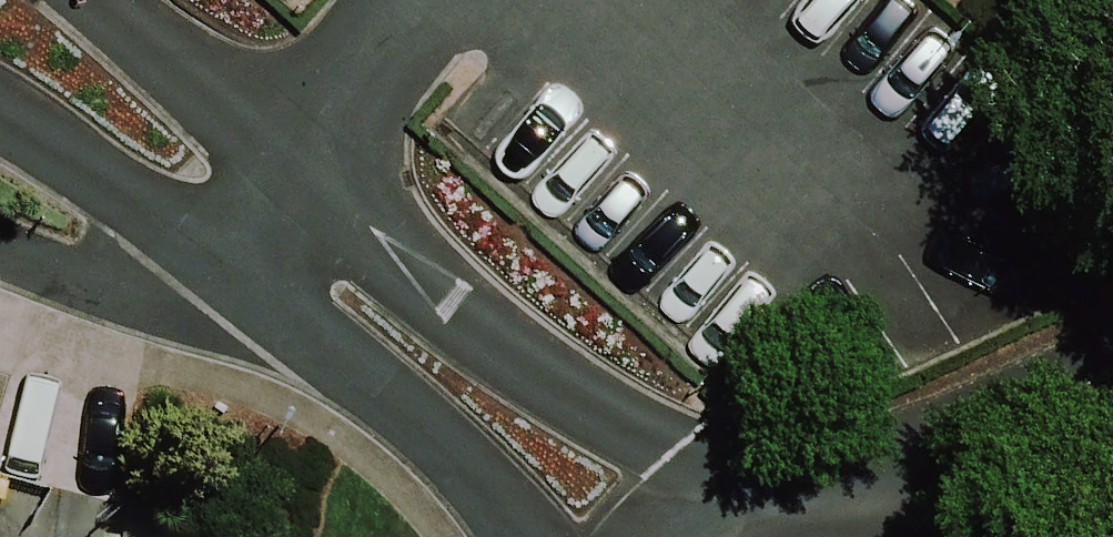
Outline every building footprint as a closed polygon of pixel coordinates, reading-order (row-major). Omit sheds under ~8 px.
[(25,505),(17,434),(0,428),(0,536),(19,536),(25,505)]
